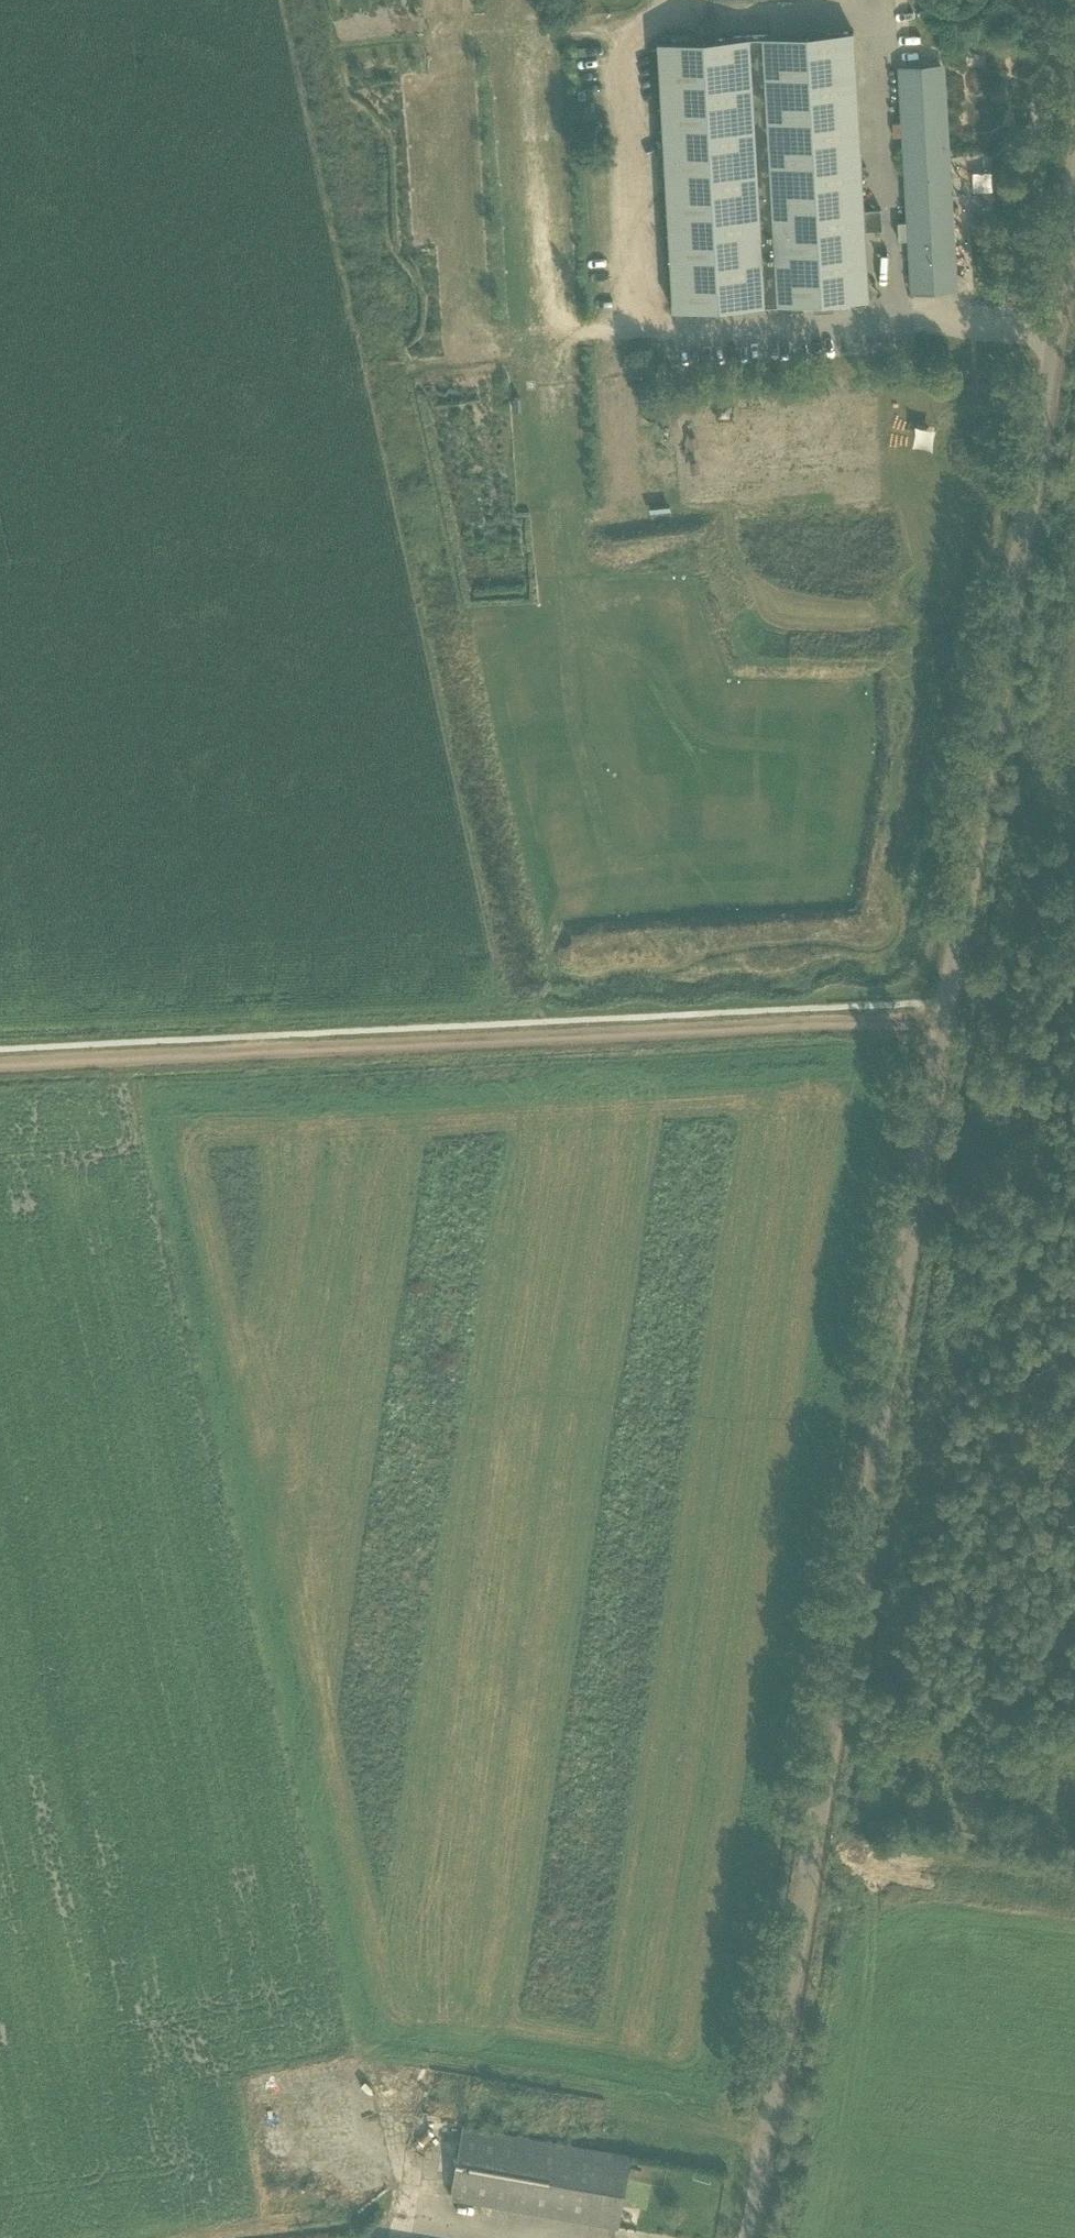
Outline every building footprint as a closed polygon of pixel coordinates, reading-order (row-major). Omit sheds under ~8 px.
[(658,41),(673,310),(869,299),(854,30),(658,41)] [(943,64),(899,66),(900,80),(913,293),(956,290),(943,64)] [(881,209),(865,210),(866,231),(882,230),(881,209)] [(906,222),(898,222),(899,241),(907,240),(906,222)] [(989,236),(978,241),(982,249),(993,244),(989,236)] [(981,270),(977,279),(989,284),(992,275),(981,270)] [(997,285),(996,296),(1007,297),(1008,286),(997,285)] [(450,2196),(617,2226),(630,2155),(462,2126),(450,2196)]
